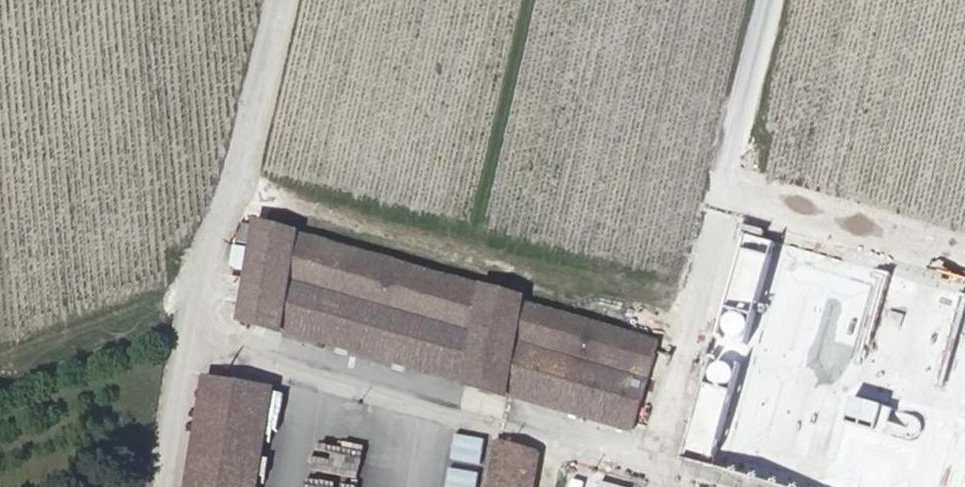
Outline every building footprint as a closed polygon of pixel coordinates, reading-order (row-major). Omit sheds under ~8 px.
[(649,377),(660,340),(524,302),(525,297),(298,234),(299,232),(256,220),(239,320),(282,332),(291,277),(475,331),(465,384),(508,396),(517,340),(649,377)] [(681,461),(775,486),(964,486),(964,296),(888,275),(741,234),(681,461)] [(273,389),(206,378),(189,486),(258,486),(273,389)] [(540,451),(499,441),(491,486),(534,486),(540,451)] [(305,486),(343,486),(345,459),(308,456),(305,486)]
